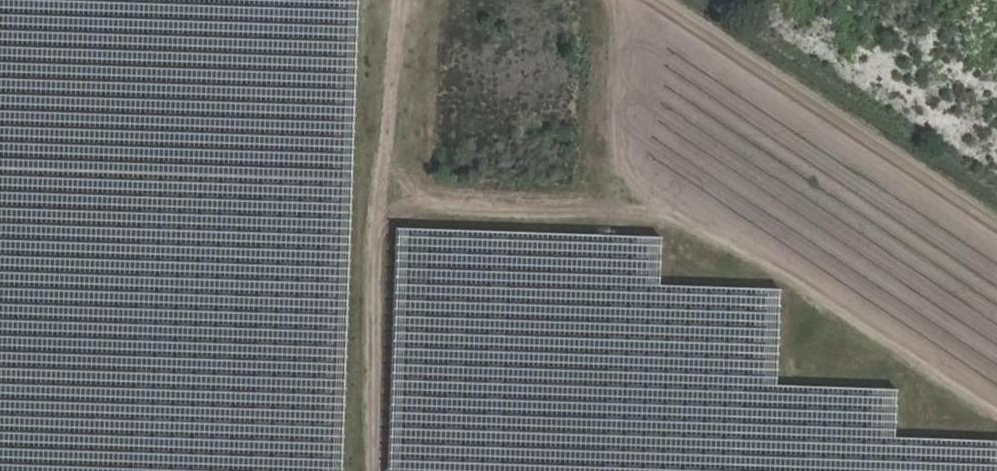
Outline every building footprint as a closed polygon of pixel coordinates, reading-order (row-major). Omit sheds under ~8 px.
[(364,0),(0,0),(0,470),(347,470),(364,0)] [(392,470),(996,470),(996,442),(900,438),(902,389),(781,385),(784,288),(665,284),(666,238),(400,229),(392,470)]
